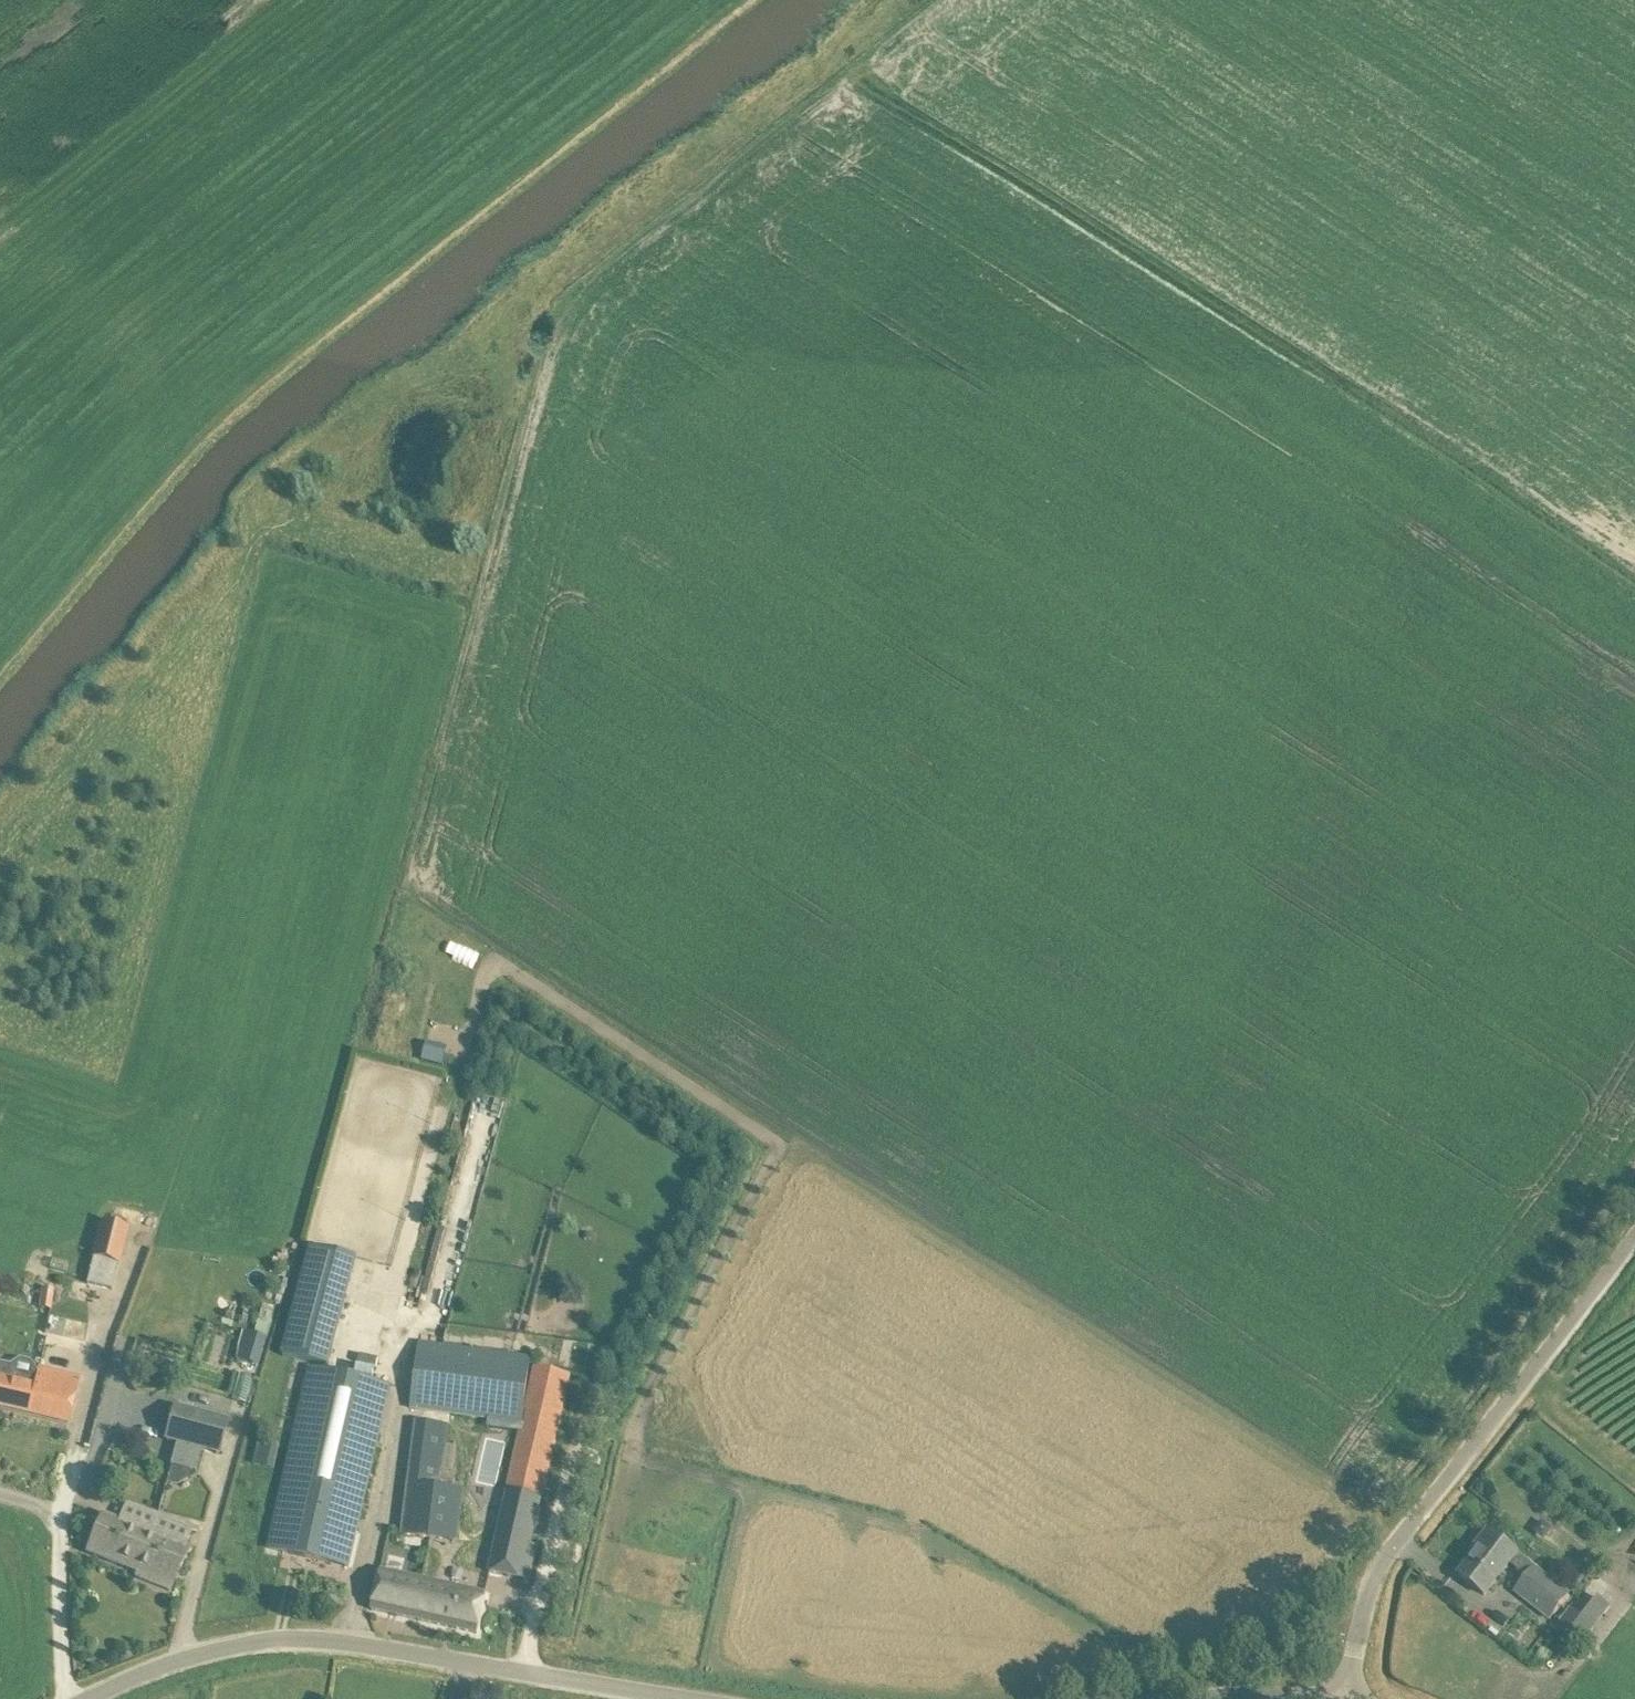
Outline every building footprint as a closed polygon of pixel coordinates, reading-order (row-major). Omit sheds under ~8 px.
[(130,1228),(100,1221),(91,1257),(93,1258),(118,1264),(121,1264),(130,1228)] [(282,1353),(329,1366),(358,1258),(312,1245),(282,1353)] [(55,1289),(42,1287),(40,1307),(53,1308),(55,1289)] [(244,1331),(235,1359),(258,1367),(267,1338),(244,1331)] [(569,1377),(535,1370),(530,1370),(533,1356),(420,1341),(411,1409),(421,1411),(420,1418),(516,1432),(517,1424),(522,1425),(507,1491),(508,1491),(489,1572),(528,1580),(536,1545),(531,1544),(569,1377)] [(10,1365),(0,1362),(0,1405),(16,1408),(23,1377),(8,1373),(10,1365)] [(269,1548),(349,1566),(390,1386),(311,1367),(269,1548)] [(23,1377),(16,1408),(69,1421),(78,1377),(41,1369),(39,1381),(23,1377)] [(239,1374),(231,1399),(245,1403),(253,1378),(239,1374)] [(219,1454),(228,1420),(175,1406),(165,1440),(177,1443),(171,1464),(197,1471),(202,1450),(219,1454)] [(420,1421),(412,1485),(406,1536),(458,1542),(465,1492),(438,1488),(447,1425),(420,1421)] [(256,1464),(277,1466),(280,1442),(259,1440),(256,1464)] [(187,1546),(123,1521),(102,1513),(87,1552),(146,1576),(144,1580),(170,1590),(187,1546)] [(1484,1595),(1517,1553),(1488,1530),(1472,1551),(1476,1553),(1459,1575),(1484,1595)] [(1550,1618),(1569,1594),(1524,1558),(1516,1568),(1527,1577),(1515,1591),(1550,1618)] [(380,1570),(376,1588),(371,1609),(477,1633),(486,1594),(380,1570)] [(1584,1639),(1609,1605),(1596,1596),(1582,1615),(1570,1606),(1559,1620),(1584,1639)]
